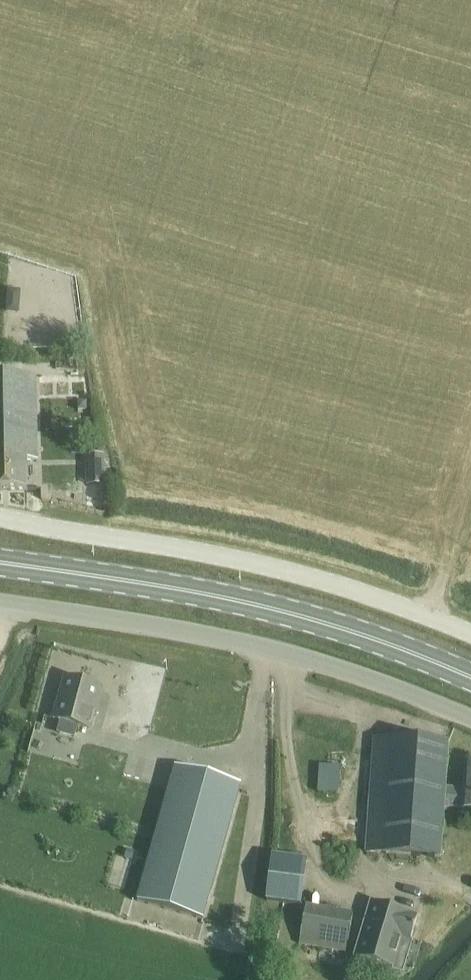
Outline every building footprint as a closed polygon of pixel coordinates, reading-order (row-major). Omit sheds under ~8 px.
[(37,440),(35,376),(0,377),(0,491),(28,490),(27,460),(38,460),(37,440)] [(101,460),(88,461),(89,485),(102,484),(101,460)] [(55,719),(61,720),(57,734),(75,740),(79,724),(91,727),(96,707),(101,688),(66,678),(61,697),(55,719)] [(462,810),(470,811),(470,762),(465,761),(463,789),(445,788),(448,743),(374,738),(366,852),(440,857),(444,807),(462,808),(462,810)] [(322,763),(320,790),(340,792),(343,764),(322,763)] [(140,892),(137,901),(145,903),(204,920),(242,784),(176,767),(140,892)] [(311,857),(279,852),(273,891),(305,896),(311,857)] [(372,902),(355,957),(394,969),(395,968),(394,968),(403,938),(411,940),(418,917),(411,915),(411,914),(372,902)] [(300,944),(315,947),(349,953),(356,914),(307,905),(300,944)]
